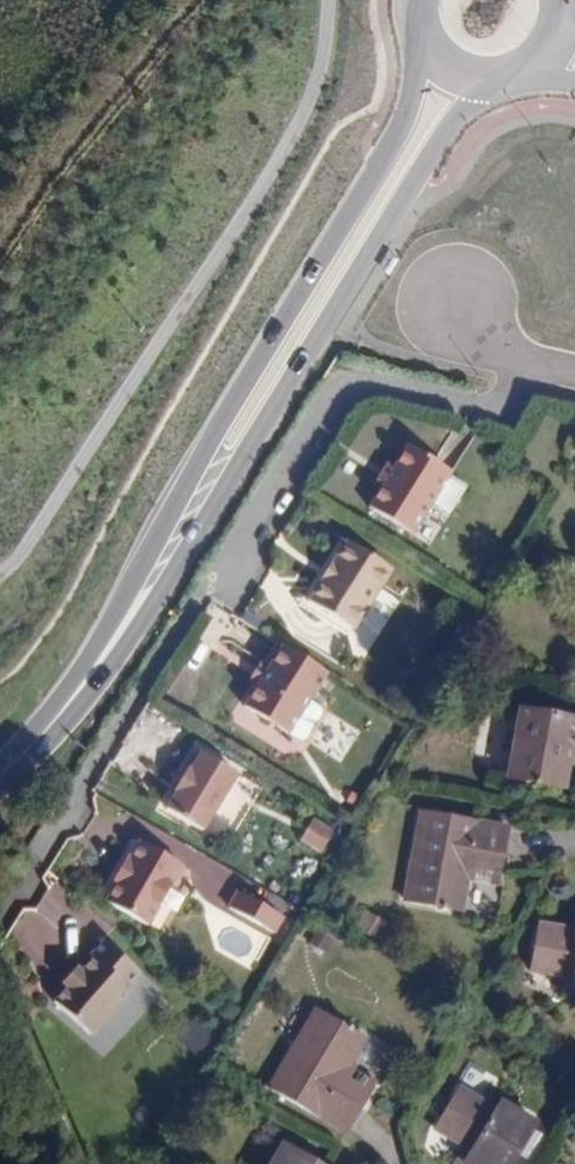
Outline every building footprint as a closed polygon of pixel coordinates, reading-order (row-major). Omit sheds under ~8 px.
[(452,474),(408,447),(370,509),(413,535),(452,474)] [(390,568),(347,542),(312,601),(355,627),(390,568)] [(325,675),(285,649),(244,711),(284,737),(325,675)] [(523,712),(511,781),(565,789),(571,751),(574,752),(574,721),(523,712)] [(312,741),(341,762),(361,734),(333,713),(312,741)] [(236,779),(202,758),(193,773),(189,771),(174,796),(178,798),(168,814),(203,835),(236,779)] [(507,831),(422,817),(408,900),(464,909),(474,859),(503,862),(507,831)] [(331,837),(312,824),(299,845),(318,857),(331,837)] [(127,863),(114,884),(119,887),(107,907),(149,930),(183,869),(142,846),(131,865),(127,863)] [(54,987),(108,931),(56,882),(3,939),(54,987)] [(282,921),(240,897),(230,914),(273,938),(282,921)] [(544,925),(536,972),(574,978),(574,930),(544,925)] [(135,997),(131,994),(144,978),(108,947),(94,963),(97,965),(85,979),(80,976),(68,992),(72,995),(59,1009),(97,1042),(135,997)] [(366,1041),(317,1014),(274,1088),(348,1130),(364,1103),(339,1087),(366,1041)] [(192,1058),(216,1047),(203,1018),(178,1029),(192,1058)] [(463,1091),(439,1130),(475,1151),(468,1163),(469,1163),(515,1163),(538,1125),(504,1104),(499,1112),(463,1091)] [(287,1147),(277,1163),(316,1163),(287,1147)]
